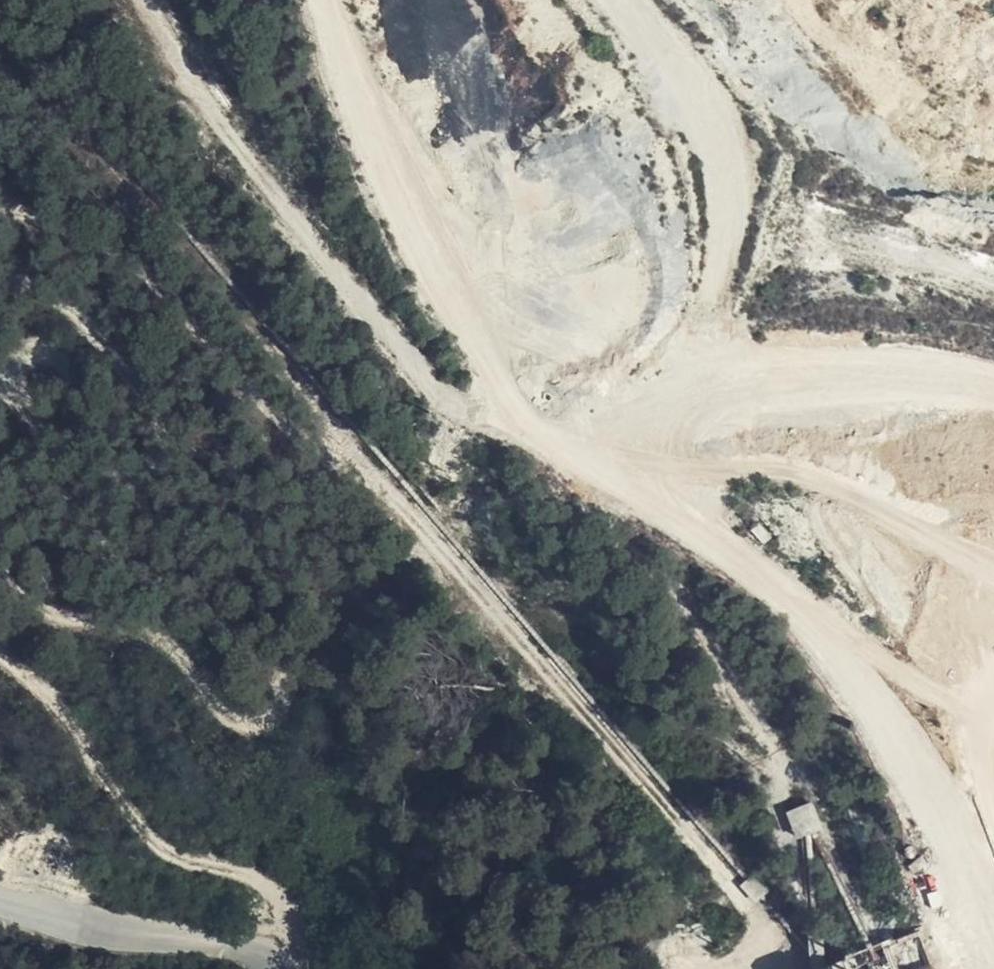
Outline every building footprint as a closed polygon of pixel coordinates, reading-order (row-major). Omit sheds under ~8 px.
[(814,797),(787,807),(798,835),(825,824),(814,797)]
